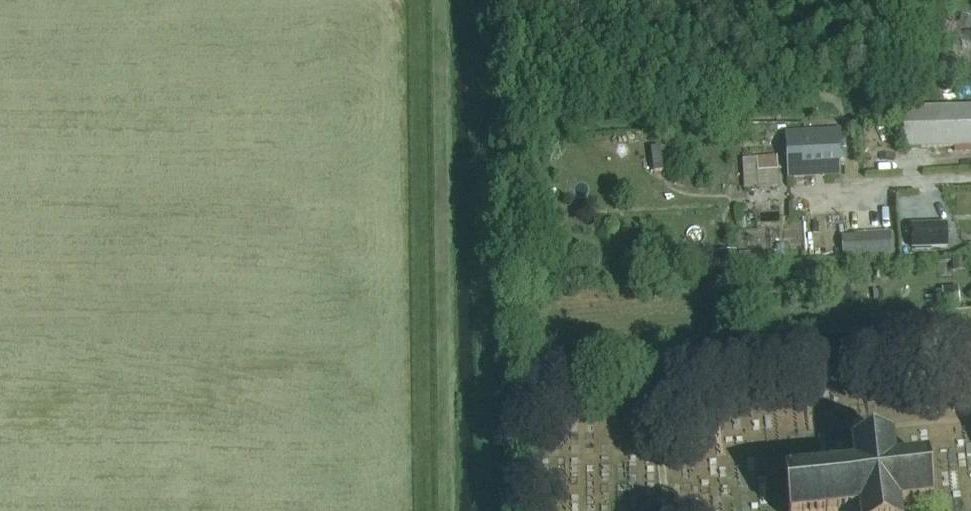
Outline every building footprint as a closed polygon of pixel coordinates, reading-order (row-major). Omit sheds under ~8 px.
[(943,43),(943,81),(960,81),(960,43),(943,43)] [(970,147),(970,108),(903,110),(904,149),(970,147)] [(844,144),(840,144),(839,132),(786,135),(789,178),(839,176),(839,163),(845,163),(844,144)] [(758,158),(775,157),(775,144),(757,145),(758,158)] [(661,147),(651,149),(654,173),(664,171),(661,147)] [(758,171),(778,170),(778,157),(775,157),(758,158),(758,171)] [(947,248),(947,224),(911,225),(911,249),(947,248)] [(890,233),(881,233),(854,235),(855,240),(856,259),(892,257),(890,233)] [(751,254),(739,254),(740,269),(752,268),(751,254)] [(963,260),(950,261),(951,273),(964,271),(963,260)] [(958,288),(940,289),(942,306),(959,305),(958,288)] [(783,480),(784,483),(785,482),(788,510),(902,510),(929,508),(929,509),(932,509),(931,507),(934,506),(933,504),(929,467),(929,464),(927,464),(927,462),(924,462),(924,463),(895,467),(893,448),(894,448),(893,445),(891,445),(891,443),(889,444),(889,445),(855,449),(855,447),(852,448),(853,450),(850,450),(851,453),(852,452),(854,469),(851,472),(824,475),(824,474),(821,474),(821,475),(788,479),(788,477),(785,478),(785,480),(783,480)]
